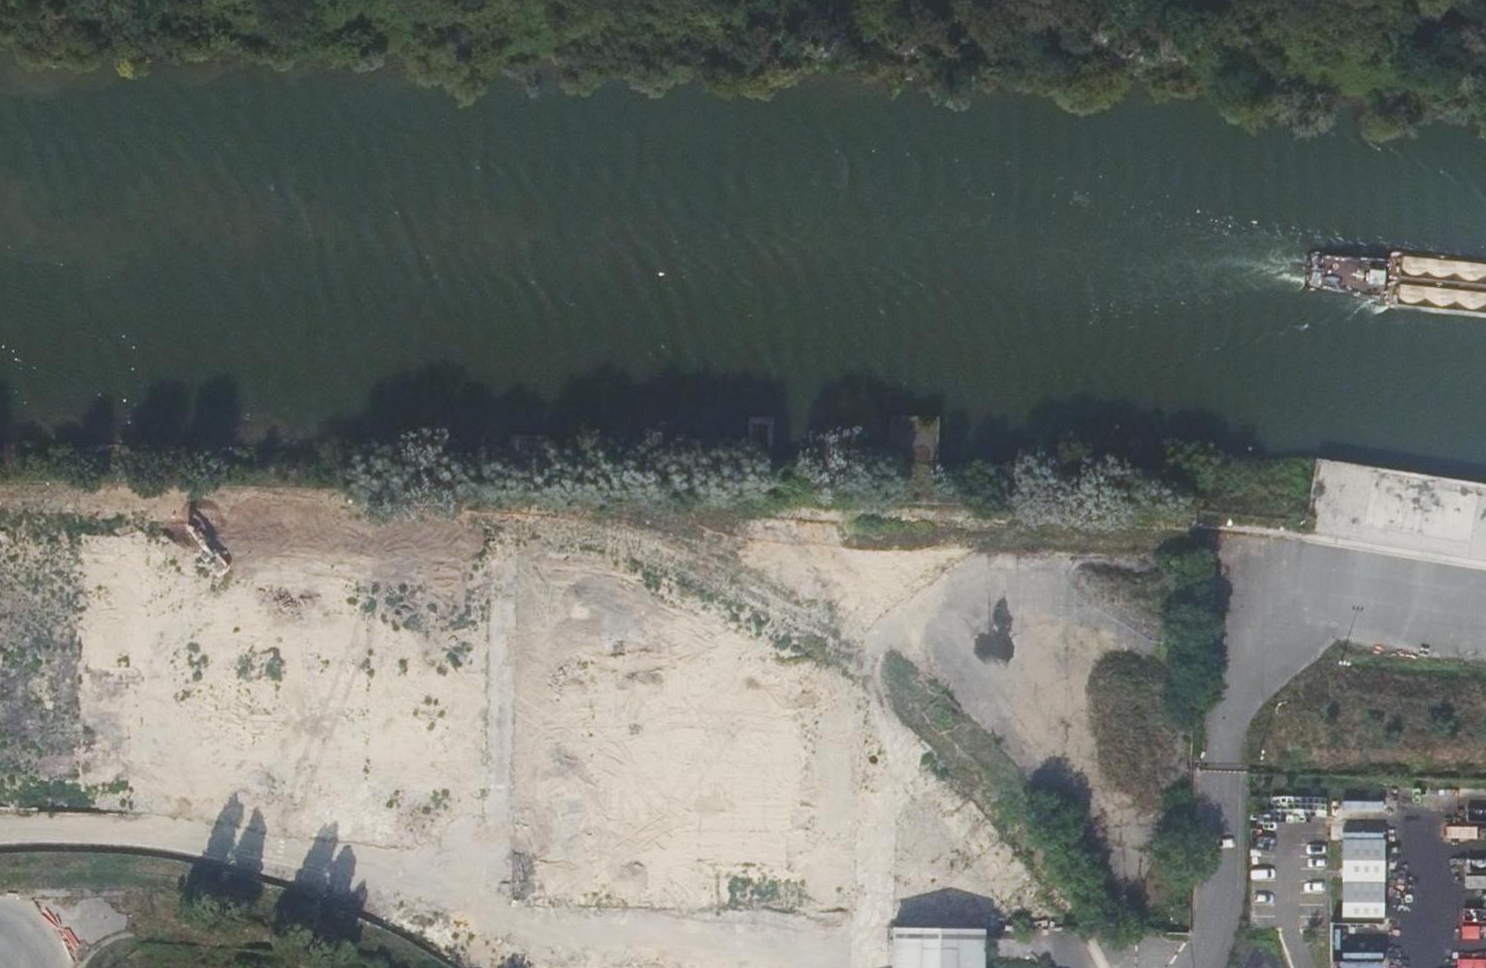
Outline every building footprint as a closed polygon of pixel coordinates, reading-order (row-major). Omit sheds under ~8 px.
[(361,797),(338,796),(337,828),(360,829),(361,797)] [(1341,840),(1340,923),(1381,923),(1382,840),(1341,840)] [(402,905),(391,923),(413,936),(424,918),(402,905)] [(899,926),(979,929),(979,926),(887,925),(887,948),(887,954),(897,955),(899,926)] [(979,929),(899,926),(897,955),(897,967),(979,967),(979,929)] [(887,948),(865,948),(865,967),(870,967),(871,953),(887,954),(887,948)] [(887,954),(871,953),(870,967),(887,967),(887,954)] [(897,955),(887,954),(887,967),(897,967),(897,955)] [(530,965),(521,959),(514,967),(527,967),(530,965)]
